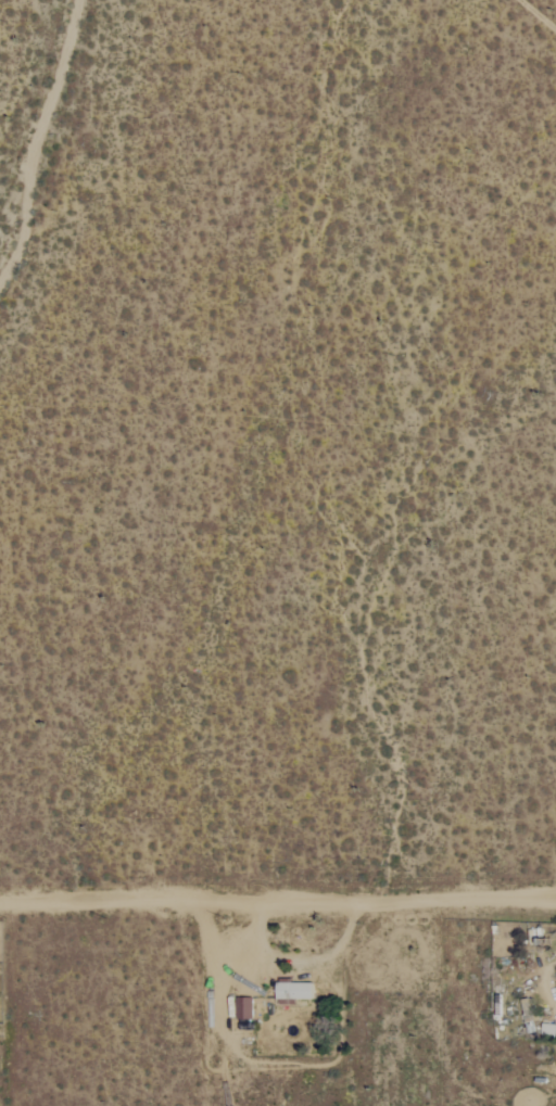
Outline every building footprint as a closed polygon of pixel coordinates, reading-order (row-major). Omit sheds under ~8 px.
[(316,999),(316,983),(281,982),(281,1005),(299,1005),(299,999),(316,999)] [(257,1019),(256,997),(239,998),(239,1019),(257,1019)] [(545,1024),(545,1036),(555,1036),(555,1024),(545,1024)]
